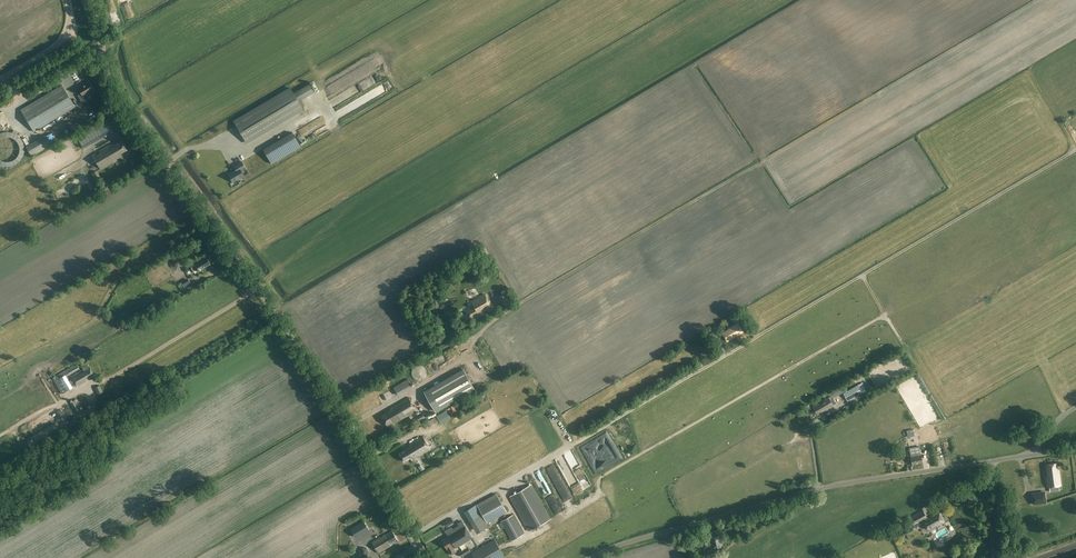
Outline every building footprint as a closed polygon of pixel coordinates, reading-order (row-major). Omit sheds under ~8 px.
[(297,88),(299,92),(301,91),(302,93),(314,88),(310,80),(299,85),(300,87),(297,88)] [(93,89),(88,82),(78,88),(81,93),(77,95),(82,102),(87,99),(84,94),(93,89)] [(62,85),(20,110),(34,131),(75,107),(62,85)] [(290,88),(234,121),(246,142),(302,109),(290,88)] [(373,98),(382,95),(380,88),(370,92),(373,98)] [(97,123),(101,130),(109,126),(108,124),(104,118),(97,122),(97,123)] [(96,124),(78,136),(83,144),(101,132),(96,124)] [(292,133),(264,149),(272,162),(300,146),(292,133)] [(26,146),(32,156),(51,144),(45,135),(26,146)] [(110,144),(99,151),(100,153),(97,155),(96,153),(92,155),(100,169),(121,156),(120,154),(127,150),(121,141),(115,145),(114,143),(111,145),(110,144)] [(234,166),(236,169),(228,174),(233,182),(243,175),(241,171),(246,169),(241,161),(234,166)] [(193,270),(196,268),(199,272),(204,268),(203,267),(210,263),(206,257),(201,260),(201,259),(193,263),(190,266),(193,270)] [(181,282),(185,289),(192,285),(188,278),(181,282)] [(498,296),(504,306),(511,302),(506,292),(498,296)] [(489,308),(492,306),(485,294),(472,301),(474,306),(467,311),(471,318),(479,313),(482,311),(483,312),(489,308)] [(722,333),(726,340),(736,333),(737,335),(743,332),(737,323),(729,328),(729,329),(722,333)] [(706,339),(717,333),(714,327),(703,333),(706,339)] [(72,387),(76,385),(77,386),(86,381),(86,379),(94,375),(88,364),(82,367),(83,369),(71,376),(70,375),(80,369),(77,365),(76,364),(60,373),(52,378),(62,394),(72,387)] [(412,374),(412,376),(413,377),(414,378),(415,379),(416,379),(417,380),(418,380),(420,380),(421,380),(422,380),(423,379),(424,378),(425,377),(426,376),(426,375),(427,374),(427,373),(427,371),(427,370),(426,369),(425,368),(425,367),(424,366),(422,366),(421,365),(420,365),(419,365),(417,365),(416,366),(415,366),(414,367),(413,368),(412,369),(412,371),(412,372),(412,373),(412,374)] [(424,391),(436,412),(475,390),(463,368),(424,391)] [(410,379),(395,385),(399,393),(414,387),(410,379)] [(863,392),(859,384),(858,384),(843,393),(847,401),(863,392)] [(100,385),(94,387),(97,394),(103,391),(100,385)] [(841,385),(829,392),(833,398),(844,391),(841,385)] [(825,411),(834,406),(828,396),(812,406),(817,414),(824,409),(825,411)] [(398,422),(417,411),(409,397),(389,408),(390,410),(382,415),(388,427),(393,424),(397,421),(398,422)] [(75,412),(80,409),(74,400),(70,403),(75,412)] [(449,407),(451,413),(457,411),(455,405),(449,407)] [(425,414),(419,417),(422,422),(428,419),(425,414)] [(939,441),(961,436),(959,427),(937,432),(939,441)] [(412,460),(431,449),(423,436),(409,444),(410,446),(399,453),(404,462),(411,458),(412,460)] [(923,463),(921,455),(910,457),(912,465),(923,463)] [(574,465),(582,480),(587,478),(580,463),(574,465)] [(1047,487),(1061,486),(1059,470),(1057,470),(1056,463),(1046,464),(1048,476),(1046,476),(1047,487)] [(551,471),(549,473),(554,483),(562,479),(559,473),(557,474),(551,464),(548,466),(551,471)] [(551,519),(531,484),(510,496),(529,531),(551,519)] [(477,504),(479,509),(486,522),(487,523),(507,512),(497,493),(477,504)] [(569,493),(562,496),(565,504),(572,501),(569,493)] [(1032,495),(1033,504),(1046,503),(1045,493),(1038,494),(1039,499),(1033,500),(1032,495)] [(476,505),(464,512),(469,521),(474,520),(481,533),(488,527),(481,514),(476,505)] [(918,521),(926,517),(923,510),(909,518),(915,527),(920,525),(918,521)] [(936,526),(944,522),(938,512),(929,517),(930,519),(923,523),(927,529),(935,525),(936,526)] [(512,541),(524,534),(513,515),(501,521),(512,541)] [(364,521),(356,526),(360,534),(368,529),(364,521)] [(462,521),(459,523),(460,525),(452,530),(451,528),(446,531),(449,536),(442,540),(442,541),(442,542),(443,543),(447,549),(451,555),(456,552),(454,548),(472,538),(462,521)] [(372,542),(378,553),(391,545),(398,541),(392,530),(386,534),(372,542)] [(722,545),(719,536),(712,538),(712,539),(711,539),(711,540),(707,541),(707,540),(702,541),(703,547),(712,545),(713,548),(722,545)] [(473,551),(471,552),(474,557),(501,557),(504,556),(495,539),(475,550),(474,549),(472,550),(473,551)] [(362,556),(367,556),(369,551),(367,547),(362,547),(359,552),(362,556)] [(469,553),(471,551),(468,547),(459,553),(461,557),(462,556),(463,557),(465,557),(470,555),(469,553)]
